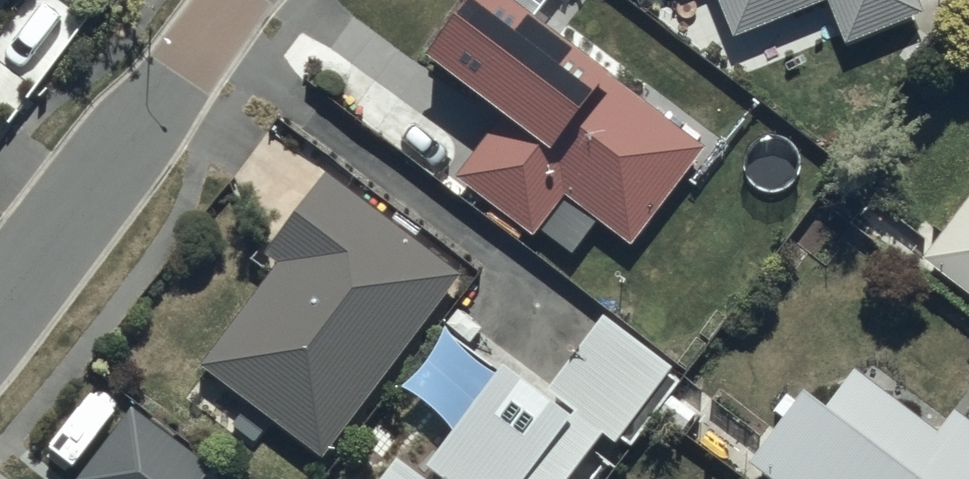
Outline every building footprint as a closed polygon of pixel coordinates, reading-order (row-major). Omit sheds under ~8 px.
[(525,0),(456,0),(424,44),(503,102),(451,172),(530,230),(560,189),(628,239),(698,144),(721,161),(730,148),(602,54),(600,57),(525,0)] [(732,31),(808,0),(719,0),(732,31)] [(918,0),(829,0),(845,38),(921,7),(918,0)] [(198,359),(319,453),(458,270),(324,167),(261,247),(275,259),(198,359)] [(919,251),(968,290),(968,189),(919,251)] [(370,478),(561,478),(601,427),(613,436),(618,429),(628,436),(674,376),(665,369),(669,363),(600,310),(541,387),(500,356),(415,467),(393,450),(370,478)] [(746,458),(775,478),(968,478),(968,415),(951,402),(935,424),(882,386),(884,384),(885,383),(886,382),(886,380),(887,379),(888,378),(888,376),(888,374),(888,373),(888,371),(888,370),(888,368),(888,367),(887,365),(886,364),(885,362),(885,361),(883,360),(882,359),(881,358),(880,357),(878,356),(877,355),(875,355),(874,354),(872,354),(871,354),(869,354),(868,354),(866,354),(864,355),(863,355),(861,356),(860,357),(859,358),(858,359),(856,360),(855,361),(854,362),(854,364),(853,365),(826,401),(802,383),(746,458)] [(73,476),(77,478),(194,478),(207,462),(131,402),(73,476)]
